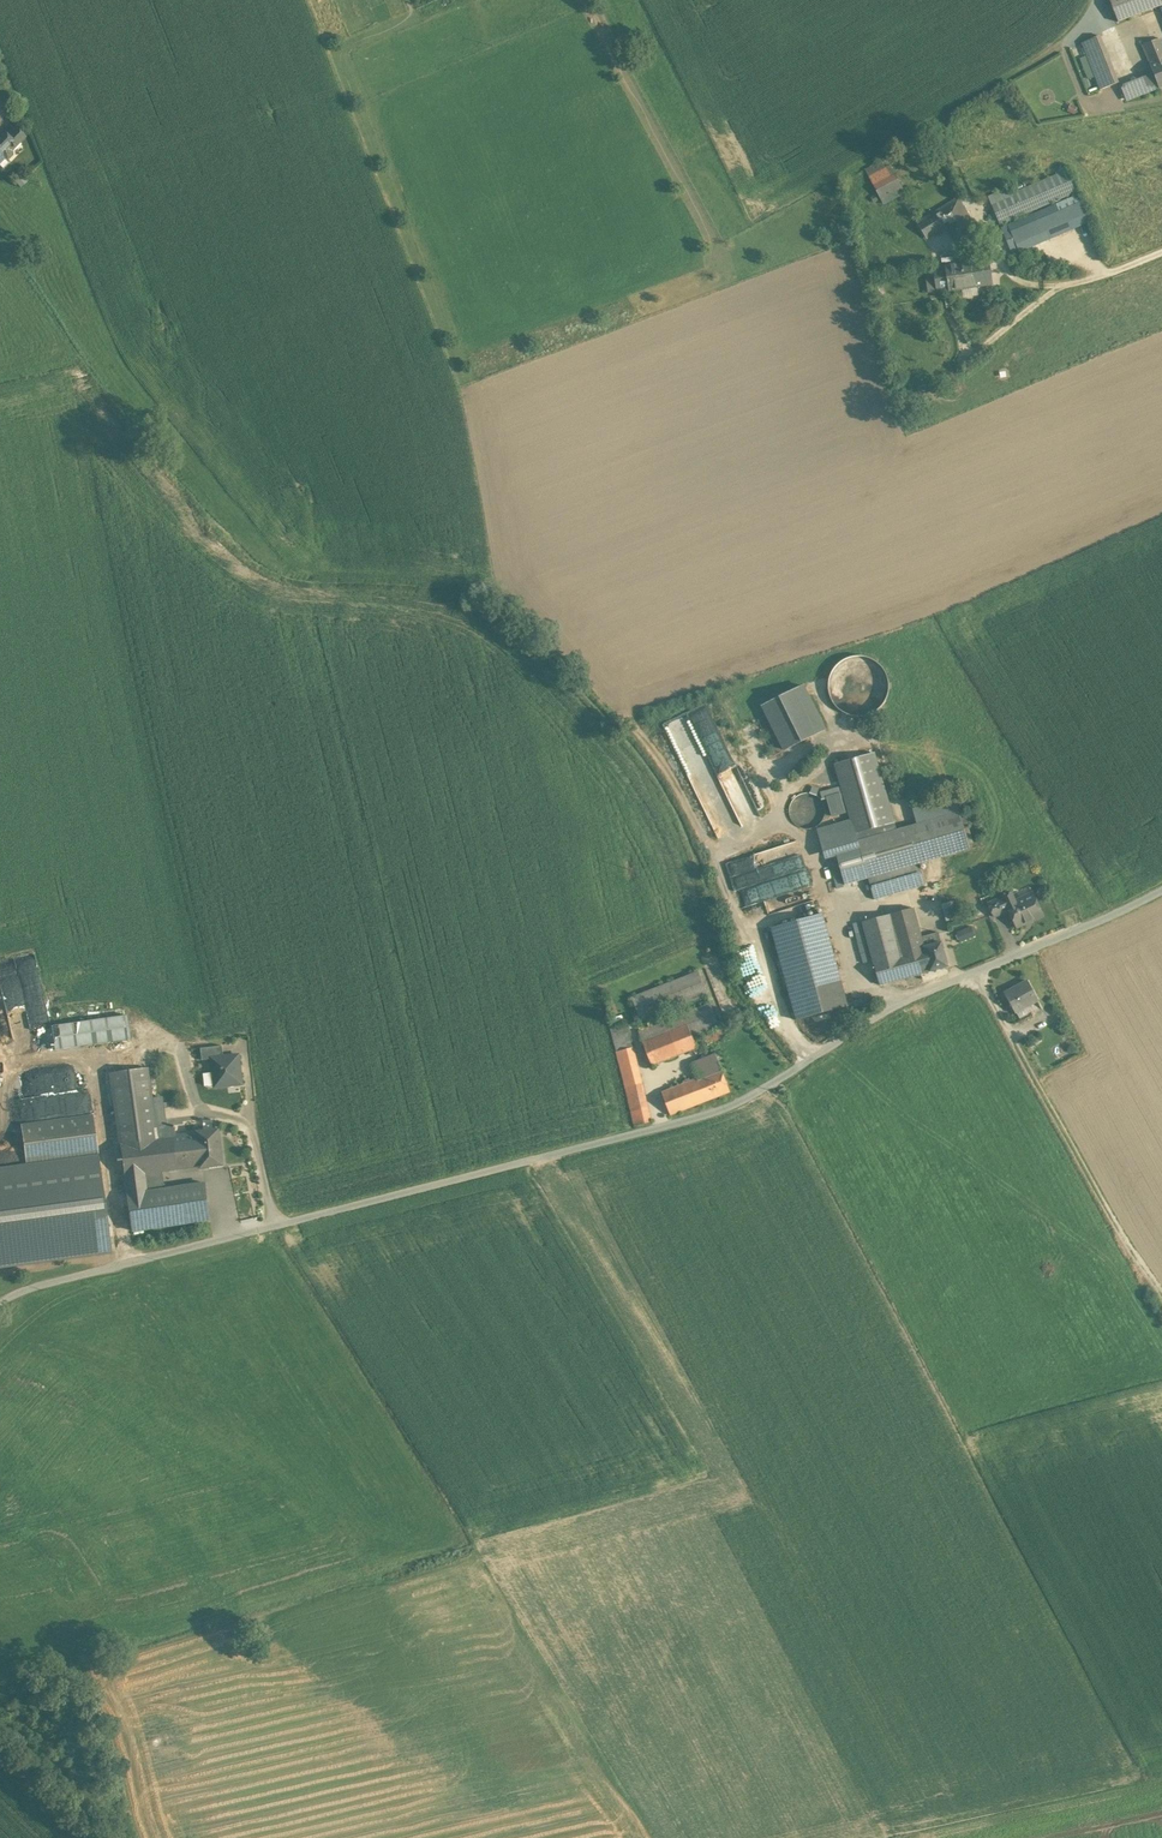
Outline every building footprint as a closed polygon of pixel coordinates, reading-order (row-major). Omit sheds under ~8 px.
[(1118,22),(1161,5),(1161,0),(1110,0),(1118,22)] [(1100,35),(1082,43),(1085,51),(1103,44),(1100,35)] [(1143,45),(1150,63),(1151,64),(1161,60),(1161,43),(1160,38),(1143,45)] [(1103,44),(1085,51),(1095,77),(1113,70),(1103,44)] [(1151,64),(1154,73),(1160,86),(1161,88),(1161,87),(1161,60),(1151,64)] [(1113,70),(1095,77),(1100,89),(1118,82),(1113,70)] [(1154,73),(1123,85),(1122,88),(1126,99),(1160,86),(1154,73)] [(0,130),(0,162),(3,158),(7,158),(11,154),(11,150),(24,137),(16,128),(7,137),(0,130)] [(1068,169),(991,203),(1012,254),(1090,221),(1068,169)] [(888,176),(874,183),(881,197),(895,190),(888,176)] [(961,208),(943,218),(946,223),(956,240),(974,230),(961,208)] [(940,212),(919,225),(926,236),(946,223),(943,218),(940,212)] [(988,260),(946,266),(946,267),(934,269),(938,291),(950,289),(950,290),(991,283),(988,260)] [(882,283),(872,285),(876,299),(885,297),(882,283)] [(871,713),(880,707),(885,698),(888,689),(887,680),(884,672),(878,665),(870,660),(862,657),(853,658),(844,661),(837,667),(831,676),(829,685),(831,695),(835,704),(843,711),(852,715),(862,715),(871,713)] [(803,685),(761,706),(785,753),(827,728),(803,685)] [(895,830),(874,753),(835,764),(851,820),(856,841),(895,830)] [(824,817),(825,810),(824,803),(820,797),(814,794),(807,792),(800,794),(794,798),(791,804),(789,811),(791,817),(795,823),(801,827),(808,828),(815,827),(820,823),(824,817)] [(729,800),(742,827),(761,817),(749,794),(743,797),(741,793),(729,800)] [(895,830),(856,841),(859,850),(837,856),(845,884),(868,878),(919,863),(970,849),(959,812),(895,830)] [(856,841),(851,820),(817,829),(825,859),(837,856),(859,850),(856,841)] [(789,906),(814,899),(799,841),(726,860),(738,906),(786,894),(789,906)] [(919,863),(868,878),(874,899),(925,885),(919,863)] [(1007,904),(1009,910),(1017,927),(1043,916),(1033,893),(1007,904)] [(1004,896),(995,900),(1001,913),(1009,910),(1007,904),(1004,896)] [(953,900),(941,904),(945,915),(957,911),(953,900)] [(995,900),(988,903),(994,917),(1001,913),(995,900)] [(914,907),(862,922),(873,962),(874,961),(880,984),(931,970),(924,947),(922,936),(914,907)] [(957,912),(945,916),(947,922),(958,918),(957,912)] [(822,913),(771,927),(797,1020),(848,1006),(822,913)] [(972,925),(956,931),(961,942),(976,936),(972,925)] [(939,932),(922,936),(924,947),(941,942),(939,932)] [(924,947),(931,970),(931,971),(948,966),(941,942),(924,947)] [(675,1017),(638,1031),(643,1042),(688,1025),(692,1036),(719,1025),(710,1003),(683,1013),(680,1005),(707,994),(698,971),(631,997),(640,1020),(671,1008),(675,1017)] [(33,1039),(26,1008),(19,1009),(13,984),(2,987),(0,981),(0,1046),(33,1039)] [(1028,981),(1005,993),(1015,1012),(1038,999),(1028,981)] [(126,1015),(51,1026),(54,1050),(130,1039),(126,1015)] [(627,1024),(611,1028),(617,1052),(633,1048),(627,1024)] [(688,1025),(643,1042),(652,1065),(697,1047),(692,1036),(688,1025)] [(723,1028),(704,1037),(708,1044),(727,1036),(723,1028)] [(222,1045),(201,1048),(202,1060),(212,1059),(212,1058),(224,1056),(222,1045)] [(633,1048),(617,1052),(626,1087),(635,1126),(651,1122),(633,1048)] [(716,1054),(691,1063),(697,1078),(704,1075),(721,1069),(716,1054)] [(224,1056),(212,1058),(212,1059),(214,1072),(215,1085),(215,1087),(242,1084),(239,1055),(224,1056)] [(147,1068),(109,1073),(119,1144),(155,1140),(153,1127),(164,1126),(164,1122),(161,1097),(151,1098),(147,1068)] [(721,1069),(704,1075),(713,1099),(730,1092),(721,1069)] [(214,1072),(207,1073),(206,1075),(207,1084),(208,1085),(215,1085),(214,1072)] [(690,1081),(689,1078),(685,1080),(686,1082),(662,1092),(671,1115),(713,1099),(704,1075),(697,1078),(690,1081)] [(93,1115),(21,1125),(26,1163),(98,1153),(93,1115)] [(164,1126),(153,1127),(155,1140),(175,1137),(175,1134),(174,1125),(164,1126)] [(219,1129),(198,1132),(202,1166),(202,1167),(223,1164),(222,1164),(218,1130),(219,1130),(219,1129)] [(155,1140),(119,1144),(124,1175),(143,1172),(202,1166),(198,1132),(175,1134),(175,1137),(155,1140)] [(100,1169),(51,1175),(55,1205),(83,1201),(104,1198),(100,1169)] [(204,1181),(145,1189),(143,1172),(124,1175),(130,1223),(208,1213),(204,1181)] [(104,1198),(83,1201),(89,1239),(109,1236),(104,1198)]
